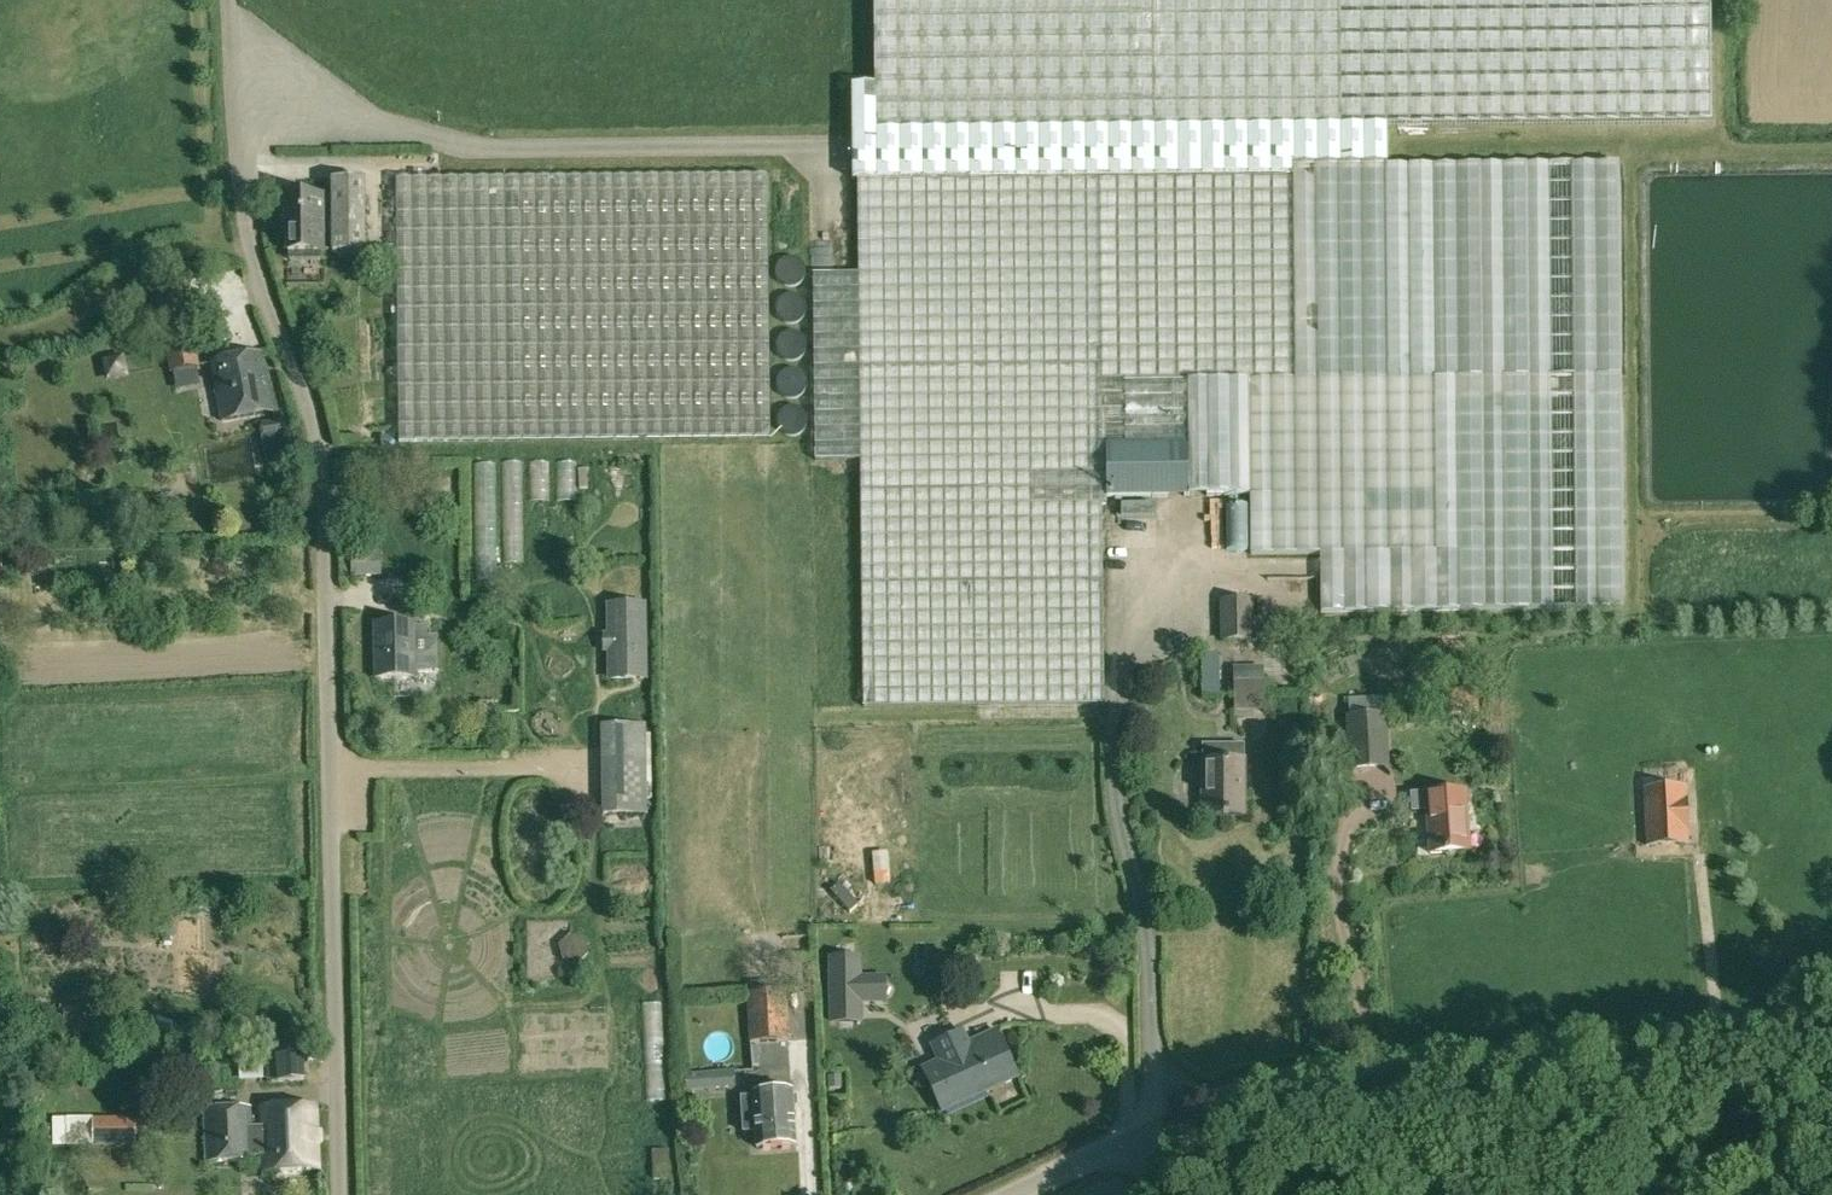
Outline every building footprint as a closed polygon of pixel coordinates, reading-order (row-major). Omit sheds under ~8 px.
[(858,87),(858,164),(1293,158),(1388,157),(1387,125),(1709,124),(1709,0),(873,0),(874,87),(858,87)] [(1623,609),(1621,438),(1618,163),(1388,165),(1388,157),(1293,158),(1298,405),(1299,444),(1300,555),(1320,554),(1321,612),(1623,609)] [(859,275),(814,275),(815,455),(1299,444),(1298,405),(1293,158),(858,164),(858,184),(859,275)] [(767,176),(396,180),(399,441),(771,437),(767,176)] [(331,180),(332,254),(365,253),(364,180),(331,180)] [(280,221),(287,221),(287,255),(325,255),(325,197),(280,197),(280,221)] [(790,280),(808,279),(807,262),(790,263),(790,280)] [(805,297),(789,298),(790,317),(806,316),(805,297)] [(171,372),(195,367),(188,331),(164,336),(171,372)] [(210,364),(221,421),(272,411),(261,354),(210,364)] [(106,361),(110,382),(131,378),(126,357),(106,361)] [(140,363),(144,376),(163,370),(159,358),(140,363)] [(264,440),(286,436),(284,420),(261,423),(264,440)] [(388,438),(379,438),(379,449),(388,449),(388,438)] [(1299,444),(815,455),(815,460),(861,459),(863,707),(1103,705),(1102,505),(1107,505),(1107,497),(1250,496),(1251,555),(1300,555),(1299,444)] [(351,578),(381,577),(381,553),(350,553),(351,578)] [(1220,600),(1220,642),(1253,641),(1253,620),(1252,601),(1220,600)] [(607,682),(647,681),(646,603),(606,604),(606,636),(601,636),(601,654),(606,654),(607,682)] [(1264,619),(1253,620),(1253,641),(1265,640),(1264,619)] [(415,623),(374,624),(375,681),(416,680),(416,660),(422,660),(422,638),(415,638),(415,623)] [(1229,660),(1214,660),(1215,700),(1230,700),(1229,660)] [(1262,667),(1233,668),(1234,713),(1265,712),(1264,696),(1262,667)] [(1386,714),(1382,715),(1380,697),(1348,699),(1349,717),(1345,717),(1348,771),(1390,769),(1386,714)] [(602,814),(646,814),(645,723),(601,724),(602,814)] [(1202,746),(1202,816),(1244,816),(1244,746),(1202,746)] [(1643,788),(1645,847),(1689,845),(1686,786),(1643,788)] [(1469,851),(1464,792),(1411,797),(1413,817),(1426,816),(1430,855),(1469,851)] [(861,1022),(860,957),(831,957),(831,1022),(861,1022)] [(745,992),(749,1042),(790,1039),(786,990),(745,992)] [(924,1075),(942,1112),(1018,1077),(996,1031),(966,1044),(970,1053),(924,1075)] [(265,1083),(276,1081),(276,1082),(306,1081),(304,1054),(304,1044),(263,1045),(263,1048),(265,1076),(265,1083)] [(263,1048),(242,1050),(242,1052),(243,1072),(243,1078),(265,1076),(263,1048)] [(707,1073),(709,1093),(739,1089),(738,1071),(707,1073)] [(753,1095),(757,1148),(795,1145),(791,1092),(753,1095)] [(260,1126),(251,1126),(246,1127),(247,1155),(252,1155),(261,1155),(261,1171),(318,1168),(315,1105),(259,1108),(260,1126)] [(252,1160),(252,1155),(247,1155),(246,1127),(251,1126),(251,1107),(201,1109),(205,1163),(252,1160)] [(90,1123),(90,1145),(130,1144),(130,1122),(90,1123)]
